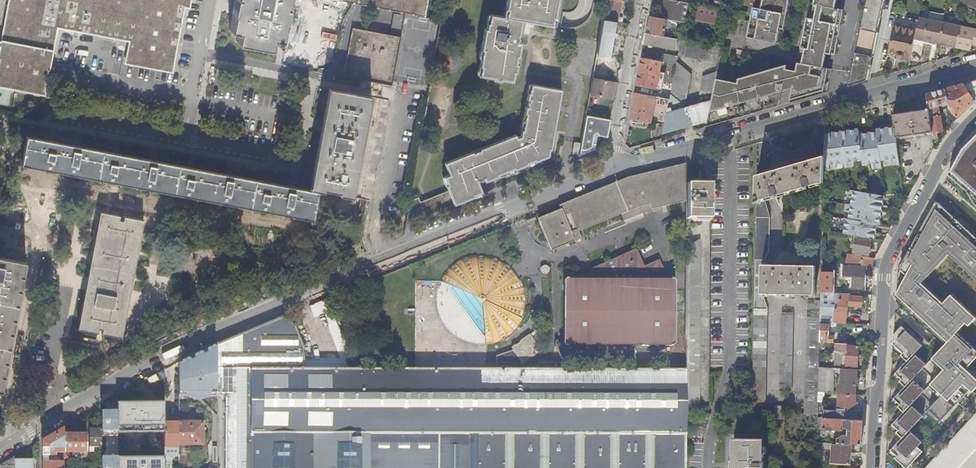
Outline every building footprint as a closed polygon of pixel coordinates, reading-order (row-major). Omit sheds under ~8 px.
[(0,60),(0,83),(44,91),(57,27),(130,41),(127,59),(171,68),(183,7),(184,0),(15,0),(7,43),(4,60),(0,60)] [(4,26),(1,42),(7,43),(15,0),(9,0),(4,26)] [(183,7),(189,9),(191,0),(184,0),(183,7)] [(288,0),(237,0),(234,14),(232,13),(229,30),(238,31),(237,38),(269,45),(271,38),(279,40),(282,23),(280,22),(283,7),(286,8),(287,0),(288,0)] [(340,0),(424,16),(427,0),(340,0)] [(505,9),(506,9),(505,18),(502,18),(489,15),(488,24),(486,24),(485,30),(483,29),(480,50),(481,51),(480,59),(479,67),(480,67),(478,76),(493,78),(492,80),(499,81),(499,79),(511,81),(513,72),(514,72),(515,65),(514,65),(515,56),(517,57),(518,50),(505,48),(506,41),(515,43),(517,38),(516,35),(517,35),(520,21),(528,22),(529,11),(536,12),(534,23),(550,26),(552,17),(554,17),(557,0),(506,0),(505,9)] [(603,19),(616,21),(621,0),(606,0),(603,19)] [(673,20),(677,21),(685,22),(689,3),(681,1),(674,0),(653,0),(650,16),(673,20)] [(747,37),(781,44),(784,27),(786,16),(790,0),(755,0),(747,37)] [(861,29),(877,32),(885,0),(867,0),(861,29)] [(804,30),(801,47),(827,53),(835,54),(838,37),(837,36),(839,26),(840,26),(843,9),(835,8),(813,3),(810,3),(806,20),(807,20),(805,30),(804,30)] [(718,8),(700,5),(697,20),(715,23),(718,8)] [(529,11),(528,22),(534,23),(536,12),(529,11)] [(931,12),(930,20),(943,23),(945,15),(931,12)] [(653,27),(652,34),(665,36),(674,38),(675,31),(666,29),(666,27),(675,28),(677,21),(673,20),(650,16),(648,26),(653,27)] [(919,18),(916,31),(915,38),(923,40),(946,45),(951,46),(971,50),(972,47),(973,44),(975,45),(975,30),(943,23),(930,20),(919,18)] [(603,22),(616,24),(616,21),(603,19),(601,27),(602,27),(603,22)] [(603,47),(612,48),(617,24),(616,24),(603,22),(602,27),(606,28),(606,31),(605,35),(603,47)] [(907,27),(895,24),(889,53),(897,55),(898,58),(900,58),(900,59),(907,60),(914,30),(907,29),(907,27)] [(401,37),(352,28),(343,76),(391,86),(401,37)] [(877,32),(861,29),(848,86),(867,81),(877,32)] [(907,60),(910,61),(911,58),(915,38),(916,31),(914,30),(907,60)] [(654,45),(676,49),(680,50),(682,39),(674,38),(665,36),(652,34),(647,33),(645,43),(650,44),(654,45)] [(269,48),(269,45),(237,38),(236,42),(269,48)] [(679,54),(719,62),(722,47),(717,46),(701,43),(682,39),(680,50),(679,54)] [(505,48),(518,50),(519,45),(519,43),(515,43),(506,41),(505,48)] [(598,46),(596,55),(611,57),(612,48),(603,47),(598,46)] [(801,47),(798,63),(824,68),(827,53),(801,47)] [(663,54),(662,61),(677,64),(677,61),(678,57),(663,54)] [(451,69),(453,58),(446,57),(444,68),(451,69)] [(657,89),(662,61),(642,57),(637,85),(657,89)] [(663,133),(708,121),(715,81),(718,70),(704,75),(698,105),(684,108),(691,73),(677,61),(677,64),(670,99),(665,125),(663,133)] [(824,68),(798,63),(790,103),(827,92),(831,70),(824,68)] [(715,81),(707,126),(779,106),(787,65),(768,70),(767,75),(758,73),(738,78),(737,86),(715,81)] [(592,78),(589,96),(610,99),(612,89),(616,90),(618,82),(592,78)] [(932,135),(934,148),(939,139),(939,131),(942,131),(940,115),(938,116),(935,107),(938,106),(940,105),(943,113),(951,110),(954,114),(958,118),(975,99),(975,80),(926,94),(929,108),(932,135)] [(418,198),(408,202),(406,213),(420,208),(423,217),(472,197),(472,196),(480,192),(478,186),(485,183),(484,182),(482,174),(488,172),(490,180),(497,177),(496,175),(504,172),(505,172),(513,169),(513,170),(519,167),(515,156),(521,154),(524,164),(533,160),(534,162),(547,156),(548,149),(550,149),(556,112),(545,110),(546,104),(558,106),(560,90),(530,85),(529,94),(527,94),(526,99),(525,99),(524,108),(525,108),(524,114),(525,114),(524,122),(524,123),(522,132),(521,131),(520,138),(516,139),(514,136),(480,150),(480,151),(472,155),(471,153),(444,164),(449,176),(444,177),(447,186),(446,187),(448,191),(420,203),(418,198)] [(371,97),(329,89),(322,123),(310,190),(292,187),(268,182),(234,176),(190,168),(151,160),(113,153),(76,146),(51,141),(27,137),(21,165),(312,220),(317,192),(323,193),(323,191),(339,194),(338,196),(352,198),(371,97)] [(631,118),(639,120),(644,120),(665,125),(670,99),(635,93),(631,118)] [(556,112),(558,106),(546,104),(545,110),(556,112)] [(894,127),(895,131),(896,141),(932,135),(929,108),(927,108),(927,109),(914,111),(914,110),(907,111),(907,112),(893,114),(894,127)] [(586,116),(579,156),(594,149),(596,135),(607,136),(611,120),(586,116)] [(877,133),(877,136),(880,161),(889,159),(898,158),(896,141),(895,131),(877,133)] [(858,133),(841,136),(845,162),(853,161),(862,160),(859,138),(859,134),(858,133)] [(824,155),(824,165),(836,164),(845,162),(841,136),(824,138),(824,155)] [(877,136),(859,138),(862,160),(863,165),(871,164),(880,163),(880,161),(877,136)] [(968,153),(951,171),(975,194),(975,136),(963,150),(968,153)] [(580,143),(574,142),(572,152),(578,154),(580,143)] [(519,167),(525,165),(524,164),(521,154),(515,156),(519,167)] [(819,183),(824,183),(824,170),(824,165),(824,155),(756,175),(753,406),(766,406),(767,309),(762,294),(815,295),(815,265),(763,264),(769,251),(769,218),(766,205),(763,201),(765,199),(819,183)] [(652,209),(687,200),(687,185),(687,184),(687,164),(640,176),(630,178),(559,206),(561,210),(539,219),(552,251),(581,239),(578,231),(621,214),(624,219),(641,213),(653,210),(652,209)] [(482,174),(484,182),(490,180),(488,172),(482,174)] [(687,200),(687,219),(711,219),(711,184),(687,184),(687,185),(687,200)] [(852,197),(851,205),(878,210),(881,195),(853,190),(852,197)] [(941,421),(958,403),(970,390),(972,393),(975,388),(975,379),(966,369),(975,358),(975,351),(956,333),(965,324),(968,326),(975,319),(951,295),(943,304),(921,283),(948,254),(975,279),(975,238),(938,203),(925,227),(927,229),(920,236),(901,270),(911,279),(896,294),(947,342),(932,358),(944,369),(930,384),(942,395),(929,410),(941,421)] [(849,212),(848,219),(874,223),(876,224),(878,210),(851,205),(849,212)] [(120,216),(102,212),(88,291),(85,290),(82,303),(85,303),(80,330),(97,333),(98,328),(102,329),(101,334),(118,337),(140,220),(123,217),(123,221),(119,220),(120,216)] [(88,291),(102,212),(100,212),(85,290),(88,291)] [(846,219),(844,234),(857,236),(871,239),(874,223),(848,219),(846,219)] [(143,221),(140,220),(118,337),(121,337),(143,221)] [(871,239),(857,236),(854,253),(869,255),(872,239),(871,239)] [(686,369),(686,413),(697,413),(698,406),(699,406),(700,239),(687,245),(686,369)] [(633,345),(670,345),(670,346),(673,346),(675,344),(675,343),(675,281),(674,279),(673,278),(670,278),(670,279),(666,279),(666,274),(659,259),(644,266),(637,250),(635,249),(590,268),(590,269),(589,271),(581,275),(579,272),(578,271),(576,272),(576,274),(577,274),(578,276),(570,279),(569,278),(565,280),(564,282),(564,342),(559,343),(558,340),(557,341),(556,342),(556,344),(562,361),(634,361),(635,349),(633,349),(633,345)] [(847,255),(846,264),(862,266),(863,257),(847,255)] [(509,271),(511,269),(508,266),(505,263),(500,261),(492,258),(486,257),(481,256),(475,257),(462,261),(457,264),(451,269),(446,274),(442,281),(440,279),(439,283),(437,290),(436,297),(436,303),(437,309),(439,315),(441,320),(444,325),(449,332),(455,336),(460,339),(466,342),(475,344),(481,345),(486,344),(486,342),(488,342),(494,340),(502,337),(508,332),(512,329),(516,325),(520,319),(522,312),(524,306),(524,301),(524,296),(523,289),(521,282),(517,283),(515,279),(512,274),(509,271)] [(1,376),(4,377),(6,362),(4,362),(9,333),(12,334),(15,319),(12,319),(17,291),(20,291),(23,277),(20,276),(23,262),(0,257),(0,381),(1,376)] [(873,260),(874,258),(863,257),(862,266),(873,267),(873,260)] [(547,266),(544,265),(542,265),(541,266),(540,268),(540,269),(541,271),(542,273),(543,273),(544,274),(546,273),(547,273),(548,272),(548,270),(548,268),(548,267),(547,266)] [(865,267),(844,266),(843,277),(854,278),(853,286),(863,287),(865,267)] [(515,273),(511,269),(509,271),(512,274),(515,279),(517,283),(521,282),(518,278),(515,273)] [(821,272),(821,292),(832,292),(833,273),(821,272)] [(821,300),(820,322),(829,323),(845,324),(849,306),(863,307),(863,297),(851,296),(851,294),(821,293),(821,300)] [(805,414),(818,415),(818,409),(818,401),(818,392),(819,367),(819,342),(820,322),(821,300),(815,300),(815,303),(808,303),(805,414)] [(217,386),(217,392),(225,392),(225,467),(686,467),(686,413),(686,369),(522,369),(496,369),(304,368),(305,349),(290,314),(217,344),(217,386)] [(781,314),(780,392),(791,392),(793,314),(781,314)] [(820,322),(819,342),(833,343),(833,336),(828,336),(829,323),(820,322)] [(867,334),(868,326),(853,325),(852,333),(867,334)] [(906,467),(907,467),(923,451),(918,446),(922,442),(910,430),(923,416),(911,405),(925,390),(913,379),(926,364),(915,353),(922,345),(902,326),(894,334),(893,344),(903,353),(901,355),(905,359),(905,360),(906,361),(896,372),(902,378),(900,380),(904,384),(905,386),(894,398),(901,404),(899,406),(903,409),(902,410),(904,411),(892,424),(899,430),(897,432),(901,436),(902,437),(890,450),(897,455),(895,457),(906,467)] [(4,362),(6,362),(12,334),(9,333),(4,362)] [(522,362),(523,363),(525,363),(540,352),(541,351),(541,349),(531,336),(529,335),(520,342),(523,347),(519,349),(516,345),(514,345),(513,347),(512,349),(514,351),(522,362)] [(848,346),(848,344),(837,343),(837,352),(844,352),(847,352),(846,364),(846,366),(857,366),(858,358),(858,355),(858,346),(848,346)] [(187,390),(210,390),(210,386),(217,386),(217,344),(207,349),(208,352),(204,354),(203,351),(194,355),(196,358),(193,359),(193,362),(179,362),(179,393),(187,393),(187,390)] [(496,369),(522,369),(523,363),(522,362),(514,351),(501,355),(498,356),(496,357),(496,369)] [(819,367),(818,392),(825,392),(833,393),(834,374),(834,368),(819,367)] [(855,395),(857,370),(844,369),(841,369),(841,375),(840,384),(838,384),(837,393),(838,393),(841,393),(848,394),(855,395)] [(155,375),(147,380),(150,385),(158,380),(155,375)] [(837,403),(837,409),(855,410),(856,395),(855,395),(848,394),(841,393),(838,393),(837,403)] [(164,416),(164,402),(116,403),(116,411),(117,433),(164,432),(164,416)] [(775,419),(786,419),(786,414),(782,414),(782,407),(775,406),(775,419)] [(818,415),(818,417),(858,420),(858,410),(855,410),(837,409),(837,410),(818,409),(818,415)] [(116,411),(101,411),(101,428),(101,436),(117,436),(117,433),(116,411)] [(926,467),(957,467),(975,448),(975,414),(926,467)] [(164,458),(178,458),(178,457),(178,444),(178,421),(178,416),(164,416),(164,432),(164,457),(164,458)] [(858,420),(818,417),(818,425),(823,426),(823,429),(833,430),(836,430),(845,430),(845,428),(850,430),(848,435),(844,435),(838,438),(838,443),(852,444),(862,445),(863,420),(858,420)] [(178,444),(203,444),(203,432),(203,427),(203,421),(178,421),(178,444)] [(42,440),(42,467),(63,467),(63,466),(63,461),(46,461),(47,455),(54,455),(54,452),(63,452),(63,433),(63,428),(42,440)] [(93,446),(101,447),(101,436),(101,428),(89,428),(89,451),(93,451),(93,446)] [(86,434),(63,433),(63,452),(63,455),(77,455),(77,452),(86,452),(86,434)] [(752,439),(735,439),(735,467),(752,467),(752,440),(752,439)] [(752,439),(752,440),(752,467),(764,467),(764,439),(752,439)] [(834,443),(834,448),(833,463),(851,464),(852,444),(838,443),(834,443)] [(14,457),(0,465),(0,467),(14,467),(14,459),(14,457)] [(117,467),(164,467),(164,458),(164,457),(117,458),(117,467)] [(101,458),(101,467),(117,467),(117,458),(101,458)] [(14,459),(14,467),(32,467),(32,459),(14,459)]
